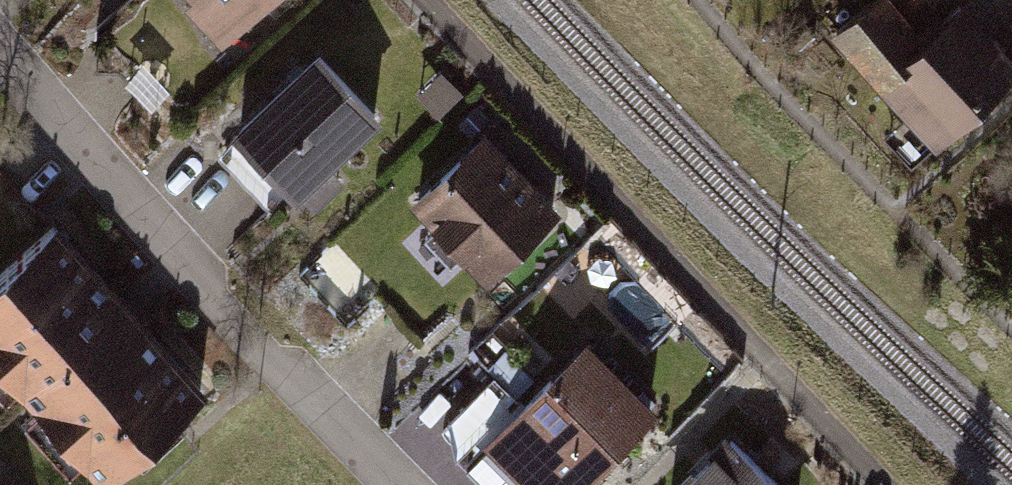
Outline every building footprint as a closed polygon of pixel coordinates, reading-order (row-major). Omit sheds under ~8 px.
[(227,47),(279,0),(184,0),(227,47)] [(835,33),(927,155),(1011,91),(1011,46),(980,3),(927,43),(895,0),(879,0),(835,33)] [(921,14),(935,0),(908,0),(921,14)] [(376,126),(317,56),(225,133),(303,226),(348,189),(328,166),(376,126)] [(488,135),(410,201),(483,286),(561,220),(488,135)] [(0,276),(0,371),(101,484),(106,484),(211,393),(61,222),(0,276)] [(589,340),(488,439),(533,484),(591,484),(663,415),(589,340)] [(677,484),(785,484),(736,431),(677,484)]
